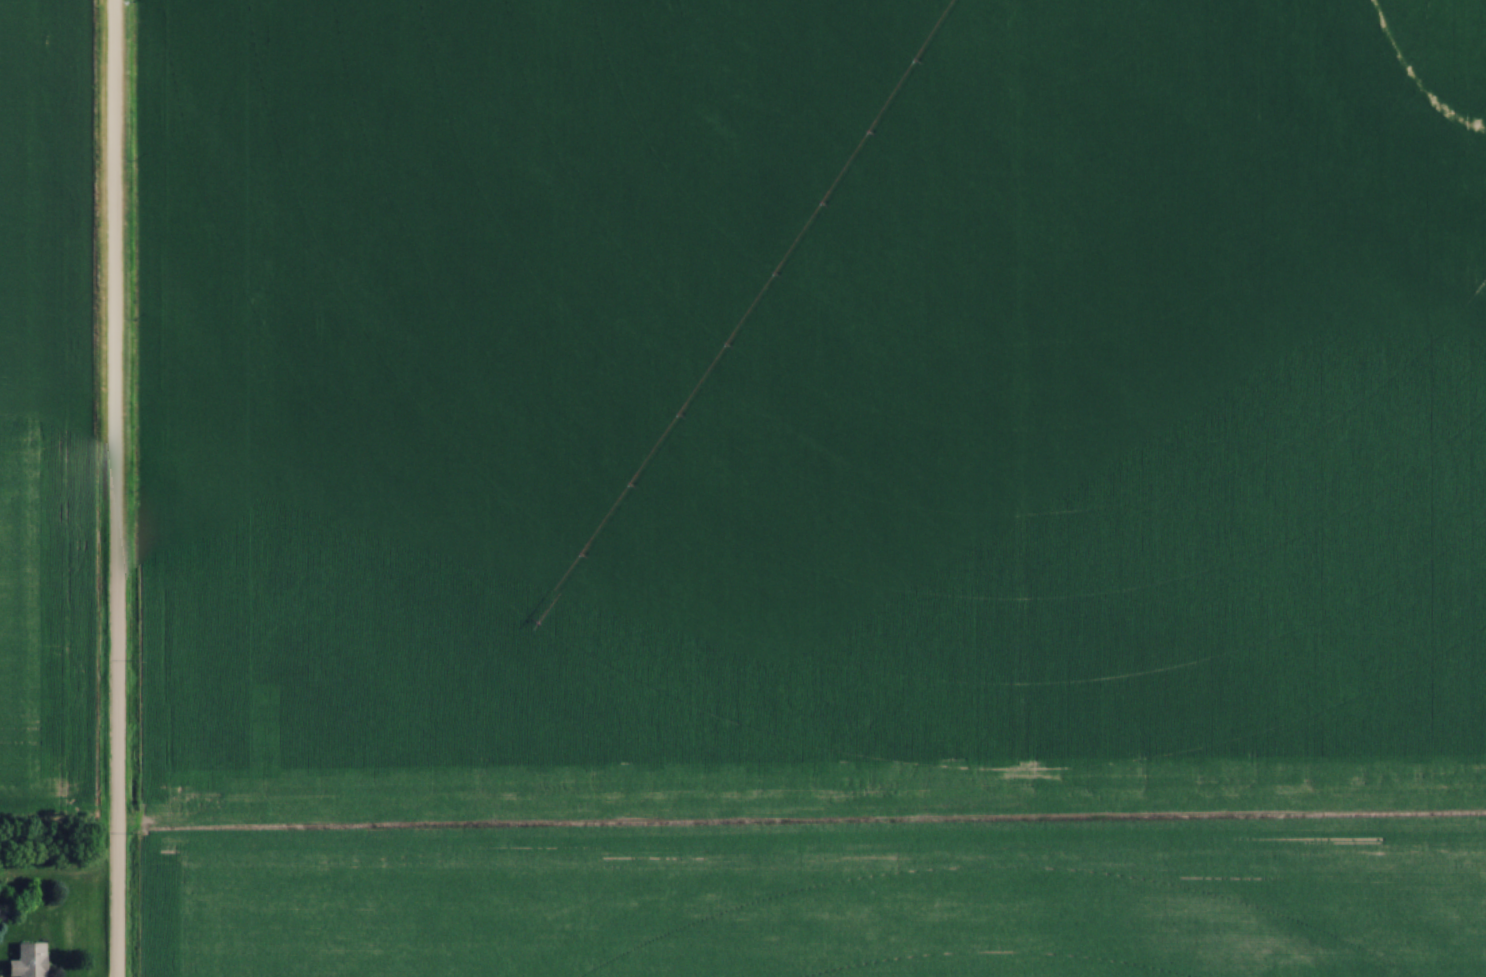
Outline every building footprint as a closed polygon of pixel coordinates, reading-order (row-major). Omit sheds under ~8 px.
[(10,962),(0,962),(0,976),(38,976),(38,944),(10,945),(10,962)]
